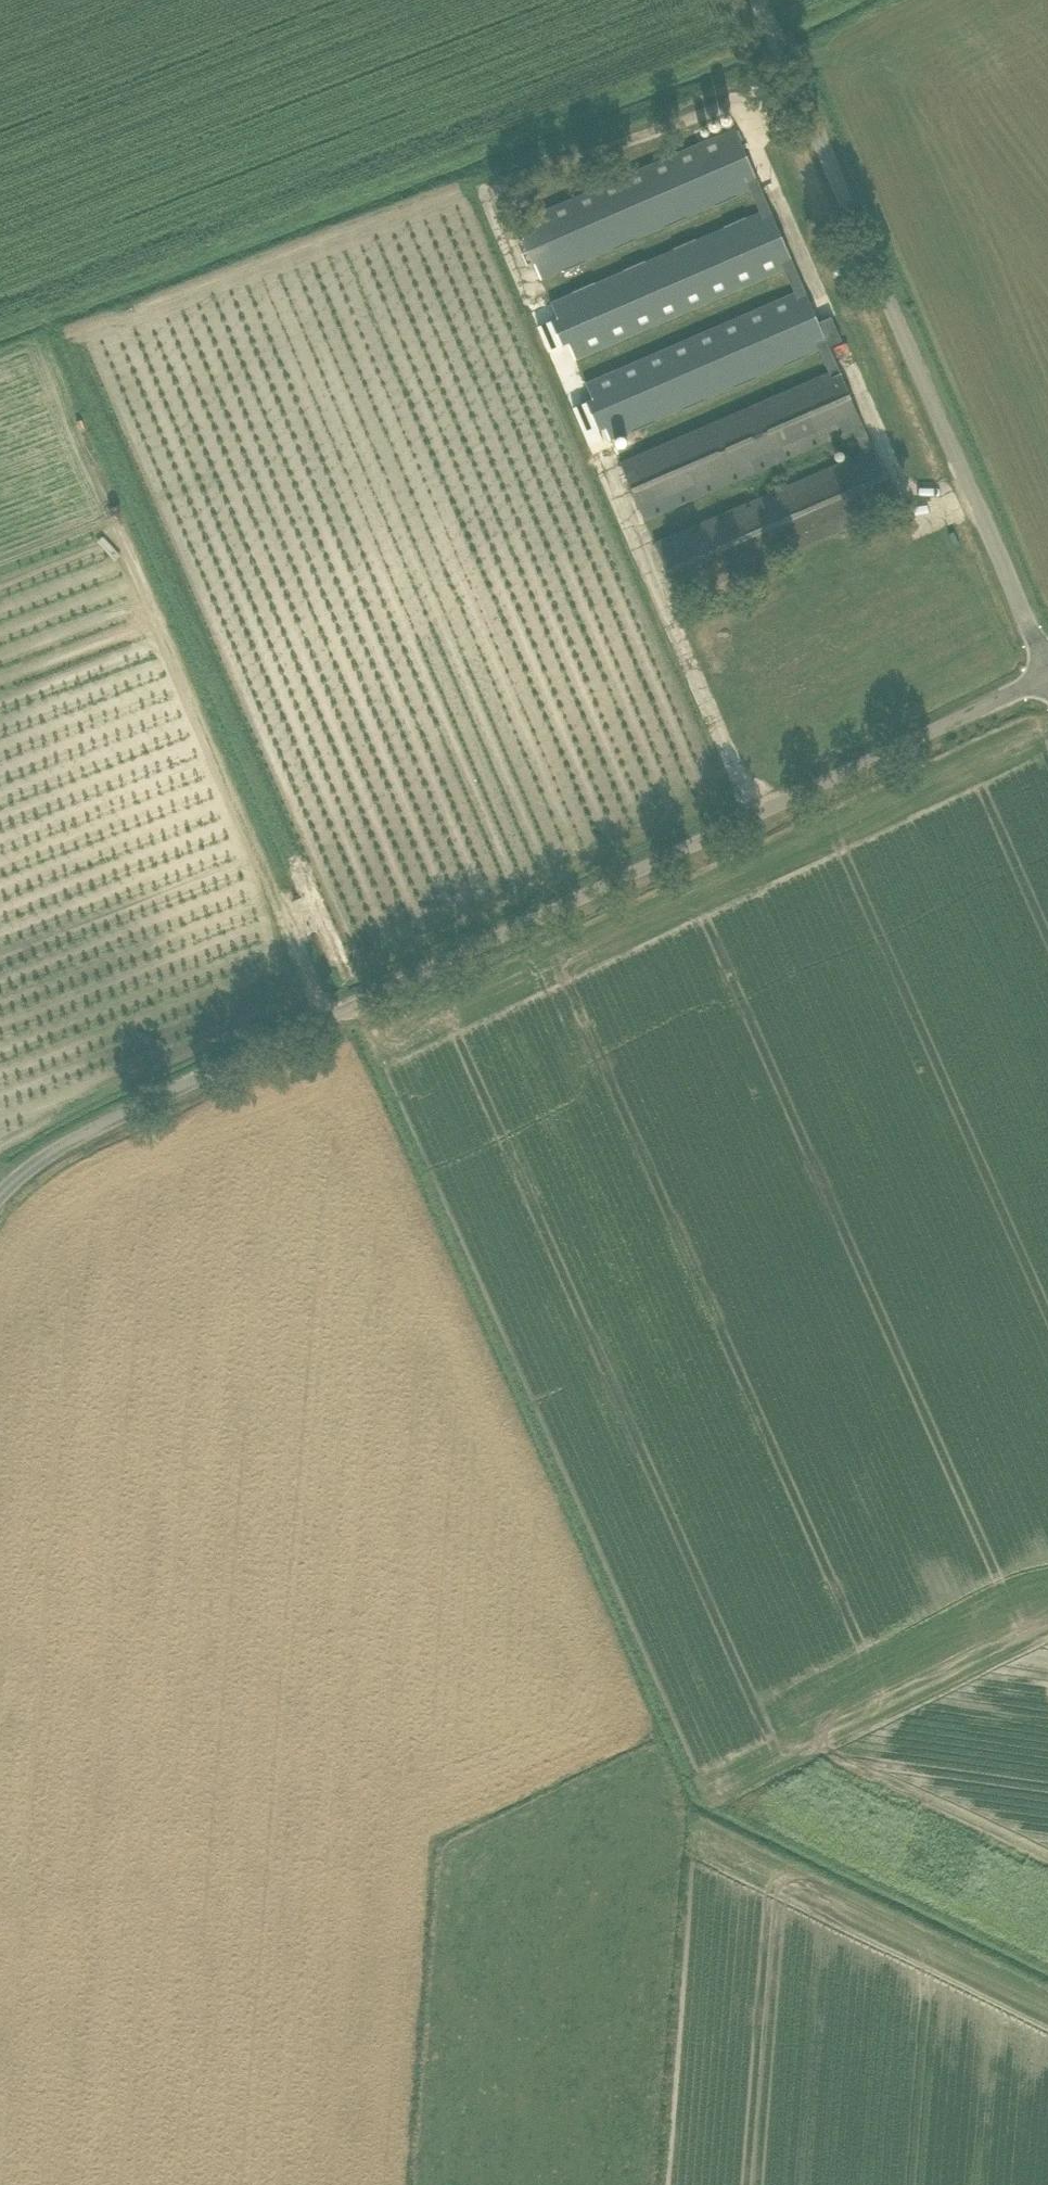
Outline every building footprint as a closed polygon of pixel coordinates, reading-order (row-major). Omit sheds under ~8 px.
[(862,453),(655,543),(680,600),(898,506),(735,129),(517,224),(543,282),(750,192),(759,212),(551,302),(577,361),(785,272),(794,293),(586,382),(612,442),(819,352),(828,373),(620,462),(646,521),(853,432),(862,453)]
